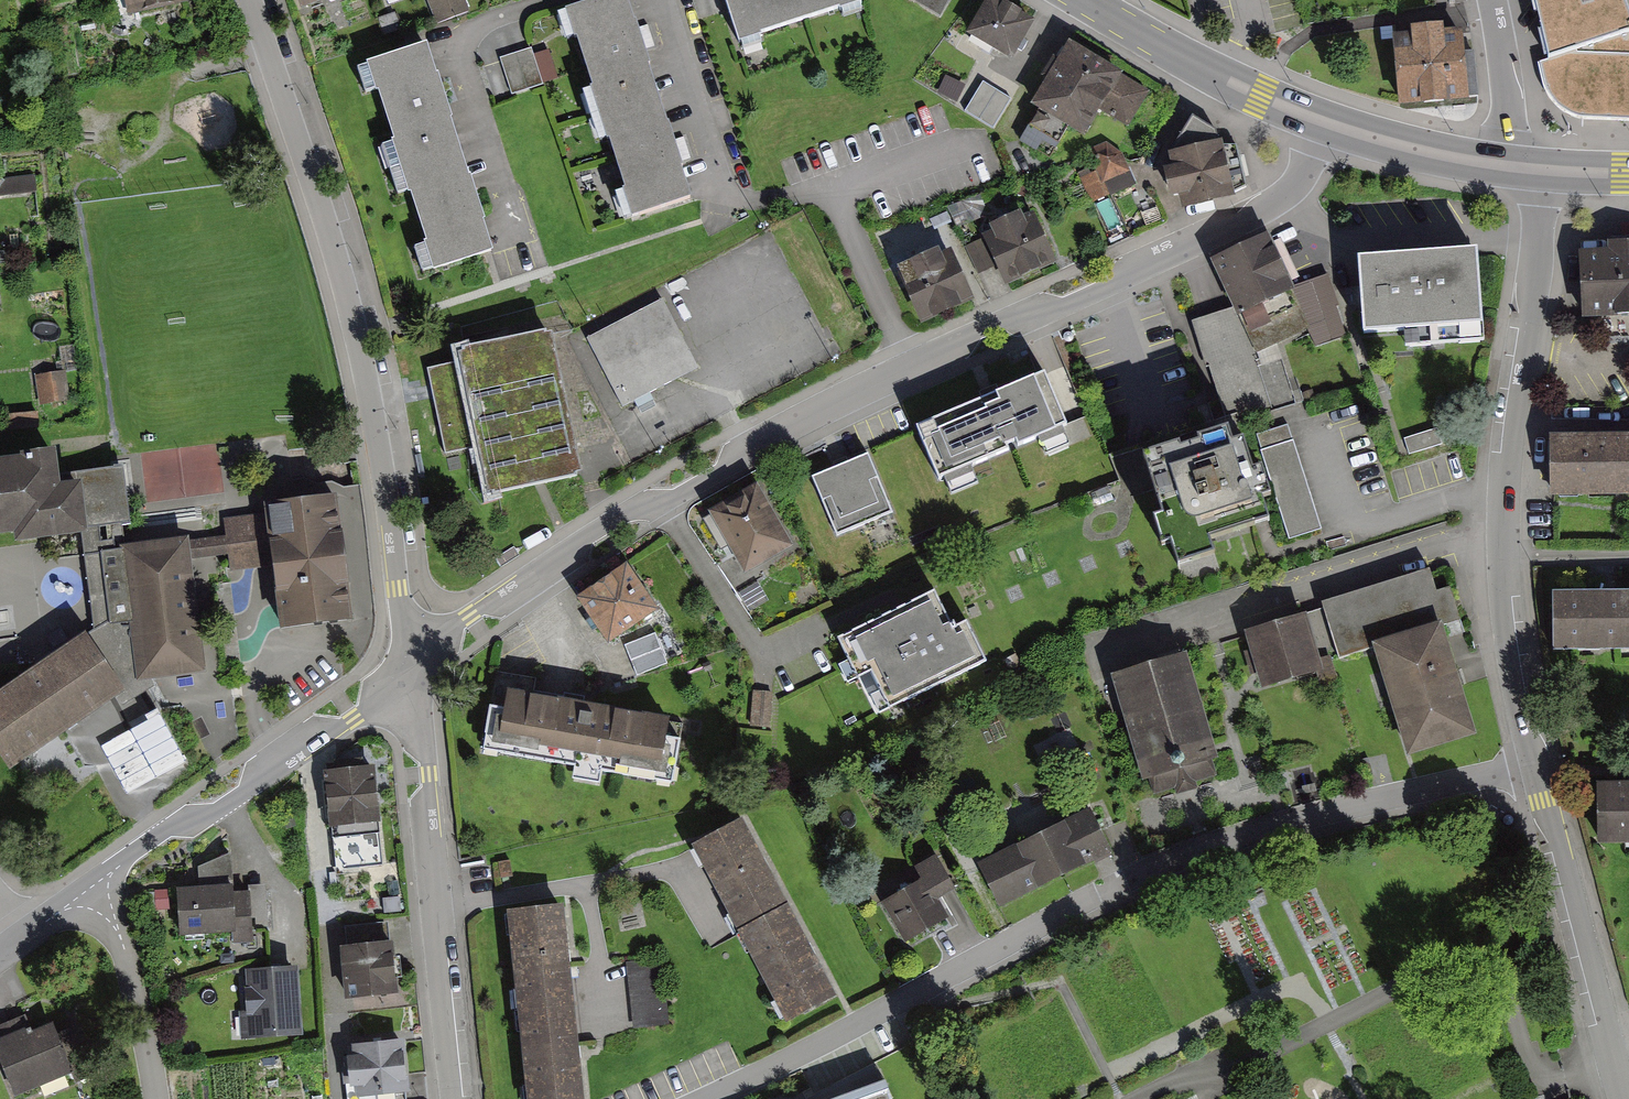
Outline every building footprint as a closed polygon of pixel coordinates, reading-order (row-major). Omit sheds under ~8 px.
[(130,14),(190,3),(189,0),(127,0),(130,14)] [(441,27),(471,14),(465,0),(429,0),(441,27)] [(631,218),(691,199),(628,0),(595,0),(565,9),(631,218)] [(739,43),(761,36),(760,33),(840,8),(841,10),(862,4),(861,0),(725,0),(739,43)] [(948,0),(917,0),(940,14),(948,0)] [(1001,0),(992,0),(972,31),(1013,58),(1036,22),(1001,0)] [(1556,60),(1542,64),(1545,86),(1549,96),(1556,106),(1567,114),(1587,121),(1628,122),(1628,0),(1538,0),(1556,60)] [(1466,29),(1401,35),(1407,107),(1472,102),(1466,29)] [(1149,87),(1074,41),(1036,103),(1092,137),(1107,112),(1126,124),(1149,87)] [(368,62),(433,269),(493,250),(428,43),(368,62)] [(531,50),(502,59),(514,95),(543,86),(531,50)] [(985,78),(965,109),(996,127),(1015,96),(985,78)] [(1235,140),(1172,157),(1174,165),(1167,166),(1175,195),(1182,193),(1185,204),(1248,187),(1235,140)] [(1124,149),(1095,159),(1109,196),(1137,186),(1124,149)] [(1025,210),(993,222),(998,237),(954,253),(952,248),(902,267),(924,325),(980,304),(970,278),(1003,266),(1010,283),(1055,266),(1035,213),(1027,216),(1025,210)] [(1276,236),(1216,257),(1234,308),(1196,322),(1232,422),(1298,399),(1277,343),(1310,331),(1316,347),(1351,335),(1328,273),(1294,286),(1276,236)] [(1588,252),(1591,314),(1628,312),(1628,250),(1588,252)] [(1486,252),(1366,261),(1372,344),(1493,335),(1486,252)] [(588,332),(621,403),(702,366),(669,295),(588,332)] [(461,352),(457,352),(458,357),(427,364),(444,449),(477,442),(488,492),(493,491),(493,495),(543,485),(577,478),(576,474),(581,473),(552,333),(547,334),(546,332),(461,349),(461,352)] [(1045,374),(916,427),(937,480),(1067,426),(1045,374)] [(1242,425),(1152,456),(1184,547),(1274,516),(1242,425)] [(1412,455),(1446,446),(1441,427),(1407,436),(1412,455)] [(1558,436),(1557,495),(1628,496),(1628,437),(1558,436)] [(871,452),(811,476),(836,539),(896,515),(871,452)] [(93,534),(88,483),(66,484),(63,453),(36,455),(37,461),(0,464),(0,542),(93,534)] [(762,492),(713,517),(744,579),(793,555),(762,492)] [(292,503),(268,506),(269,515),(224,520),(226,541),(194,545),(194,540),(125,548),(140,683),(208,675),(194,561),(227,557),(229,572),(275,567),(282,631),(359,622),(344,497),(292,503)] [(629,570),(582,600),(610,645),(658,615),(629,570)] [(1431,572),(1324,604),(1340,657),(1379,646),(1411,752),(1480,732),(1450,630),(1463,626),(1451,586),(1436,590),(1431,572)] [(1562,594),(1563,648),(1628,647),(1628,593),(1562,594)] [(937,600),(849,638),(866,679),(880,673),(895,707),(985,668),(967,628),(952,634),(937,600)] [(1325,673),(1309,620),(1251,638),(1268,691),(1325,673)] [(627,643),(640,676),(672,663),(659,630),(627,643)] [(0,697),(0,751),(13,771),(68,735),(129,694),(91,637),(10,690),(0,697)] [(1188,656),(1117,675),(1145,779),(1170,795),(1206,785),(1216,761),(1188,656)] [(689,724),(499,691),(489,750),(679,783),(689,724)] [(164,706),(99,738),(128,796),(193,763),(164,706)] [(376,768),(329,772),(334,826),(381,821),(376,768)] [(1605,785),(1606,846),(1628,845),(1628,784),(1605,785)] [(1092,813),(982,863),(1000,904),(1110,854),(1092,813)] [(748,819),(696,845),(786,1025),(838,999),(748,819)] [(956,893),(937,857),(915,869),(922,882),(886,901),(907,939),(949,917),(941,901),(956,893)] [(233,890),(177,893),(179,940),(233,938),(234,946),(252,945),(250,895),(233,896),(233,890)] [(512,913),(528,1098),(584,1098),(567,908),(512,913)] [(399,923),(344,926),(348,992),(403,988),(399,923)] [(630,961),(633,1023),(669,1021),(666,959),(630,961)] [(299,968),(247,971),(250,1011),(241,1012),(242,1039),(303,1036),(299,968)] [(0,1039),(0,1061),(14,1094),(99,1059),(85,1025),(60,1035),(56,1025),(33,1035),(30,1027),(0,1039)] [(407,1039),(351,1043),(355,1094),(411,1089),(407,1039)] [(851,1098),(892,1098),(888,1086),(851,1098)]
